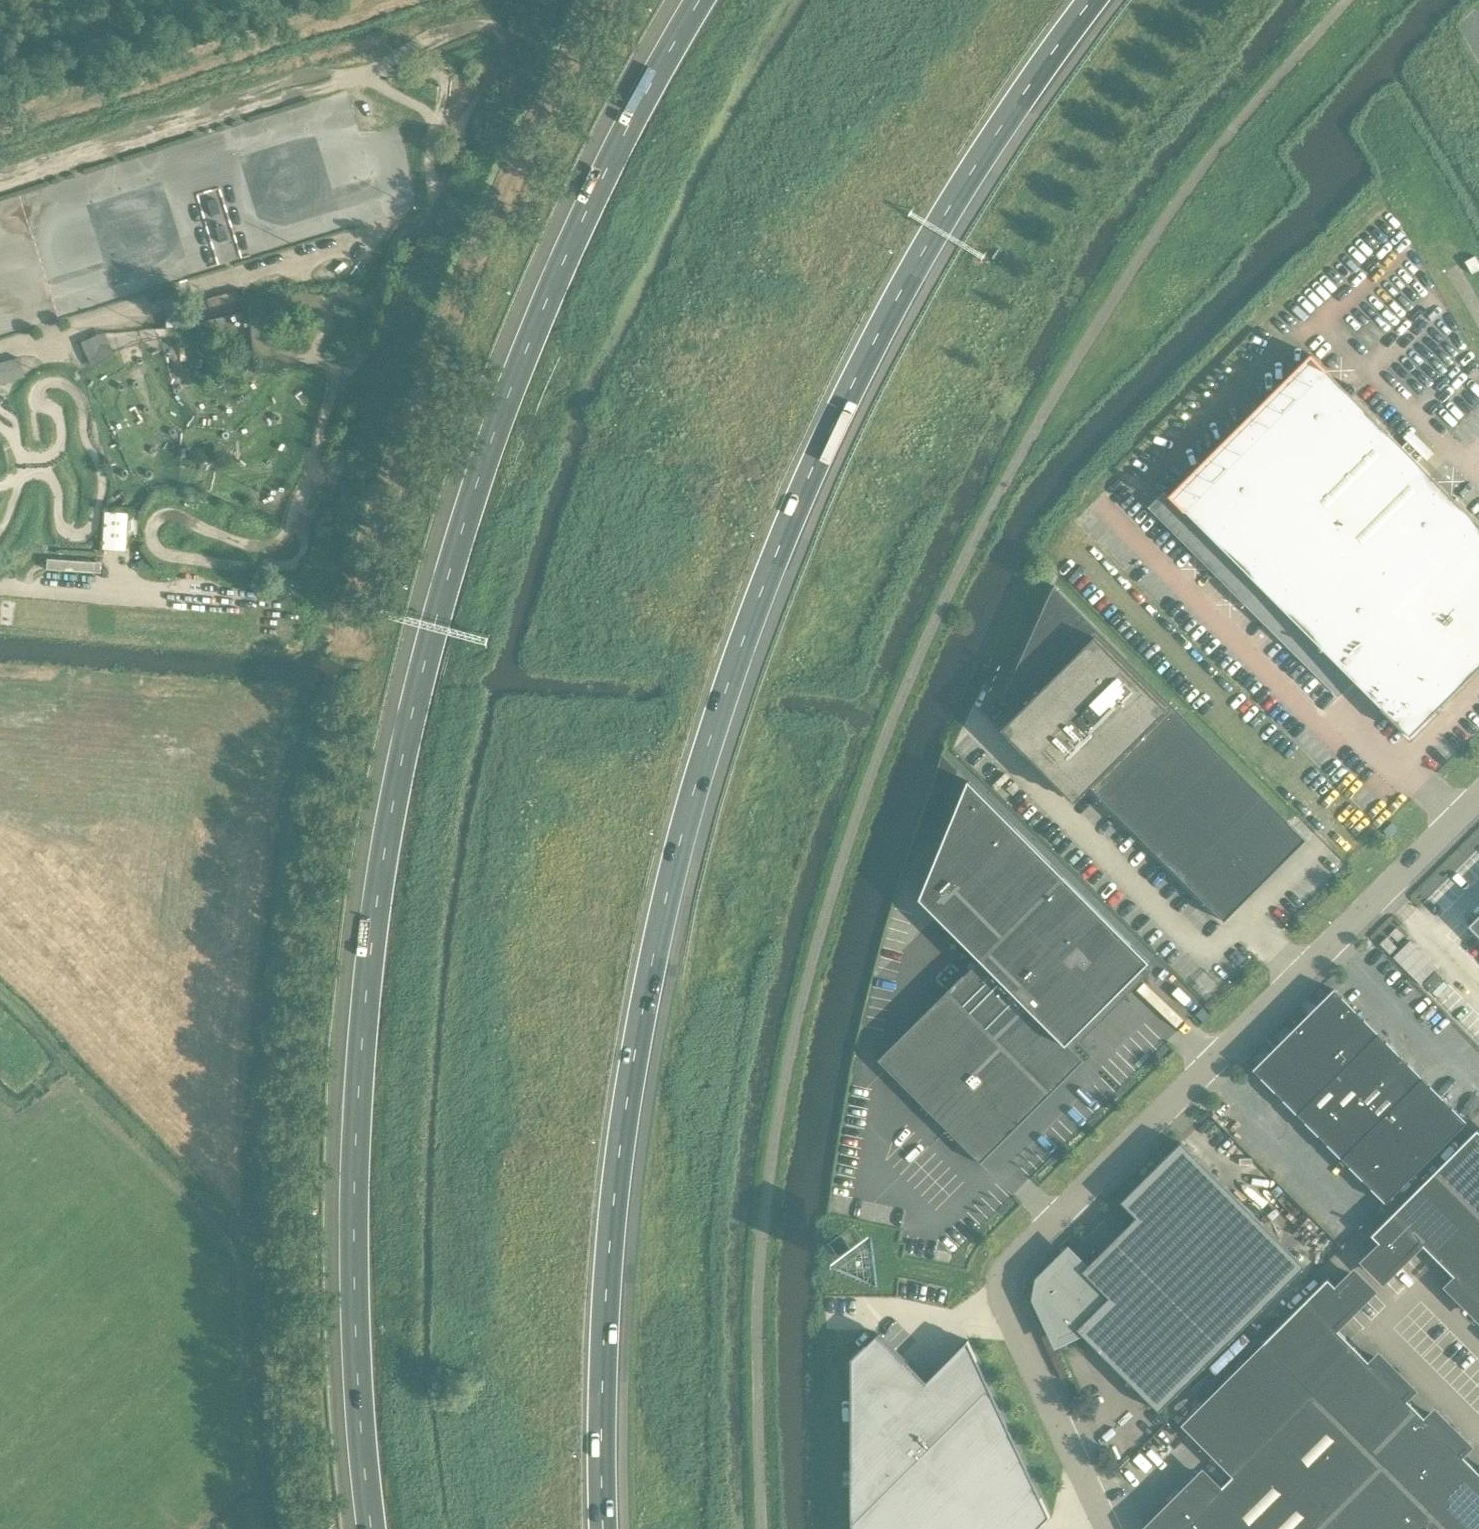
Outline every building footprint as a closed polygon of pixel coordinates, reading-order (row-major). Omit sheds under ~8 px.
[(1476,256),(1465,262),(1472,274),(1478,271),(1478,262),(1476,256)] [(1314,357),(1171,497),(1410,736),(1478,668),(1478,524),(1417,462),(1425,454),(1411,439),(1403,447),(1314,357)] [(104,512),(102,550),(125,551),(127,514),(104,512)] [(100,562),(46,559),(45,569),(100,573),(100,562)] [(1091,787),(1207,904),(1289,822),(1055,587),(1005,700),(1018,714),(1002,730),(1075,803),(1091,787)] [(878,1060),(981,1164),(1084,1060),(1068,1044),(1150,962),(969,781),(920,899),(980,959),(965,975),(964,974),(878,1060)] [(1469,926),(1478,936),(1478,916),(1469,926)] [(1387,937),(1380,944),(1391,954),(1397,948),(1387,937)] [(1386,1204),(1467,1123),(1334,989),(1253,1070),(1386,1204)] [(1202,1008),(1196,1014),(1205,1023),(1211,1016),(1202,1008)] [(1478,1131),(1372,1236),(1382,1246),(1367,1262),(1384,1279),(1420,1243),(1457,1281),(1451,1287),(1478,1316),(1478,1132),(1478,1131)] [(1232,1340),(1305,1266),(1182,1142),(1121,1202),(1137,1218),(1123,1231),(1084,1270),(1069,1255),(1042,1281),(1039,1298),(1058,1340),(1078,1330),(1154,1406),(1160,1412),(1165,1406),(1232,1340)] [(1460,1453),(1467,1446),(1435,1415),(1428,1421),(1404,1397),(1411,1390),(1379,1358),(1372,1365),(1335,1328),(1371,1291),(1354,1275),(1339,1290),(1328,1279),(1264,1343),(1315,1394),(1237,1471),(1218,1490),(1203,1475),(1150,1528),(1478,1528),(1478,1472),(1460,1453)] [(851,1359),(851,1513),(852,1528),(1037,1528),(1049,1517),(968,1340),(927,1381),(877,1332),(851,1359)]
